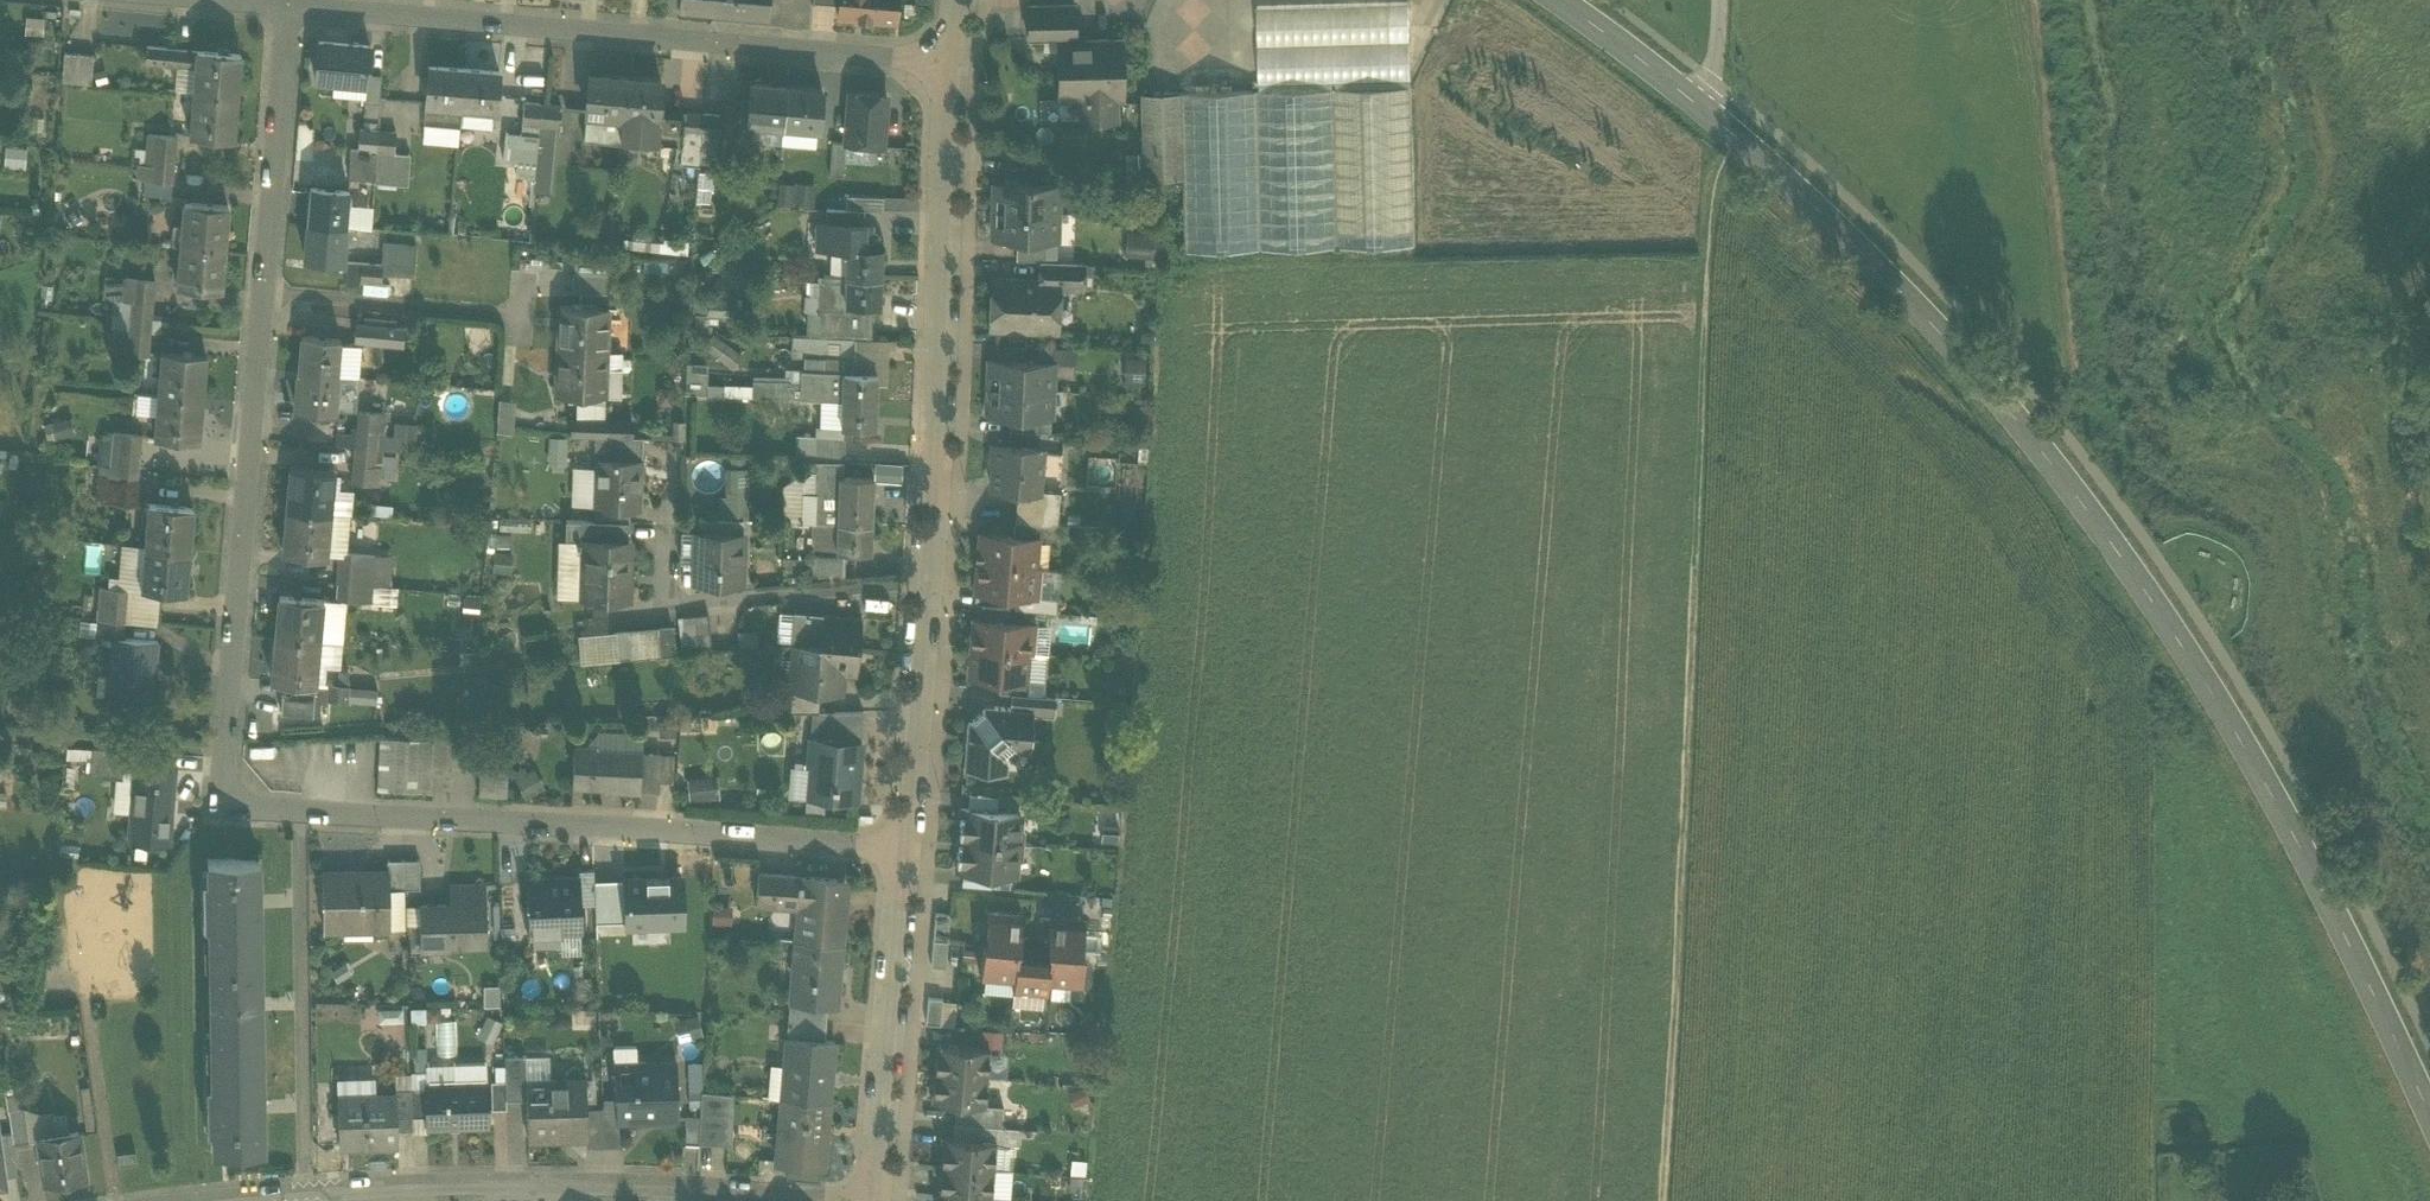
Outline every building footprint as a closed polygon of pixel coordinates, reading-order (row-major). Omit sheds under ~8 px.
[(712,9),(713,0),(680,0),(680,5),(712,9)] [(744,11),(745,0),(713,0),(712,9),(744,11)] [(744,11),(766,14),(767,0),(745,0),(744,11)] [(895,20),(897,0),(839,0),(838,3),(838,15),(895,20)] [(1258,6),(1259,45),(1412,42),(1411,3),(1258,6)] [(1057,40),(1078,40),(1078,5),(1029,5),(1029,37),(1057,37),(1057,40)] [(45,19),(26,19),(25,37),(45,37),(45,19)] [(1088,121),(1114,121),(1114,97),(1122,97),(1122,40),(1078,40),(1057,40),(1057,98),(1088,98),(1088,121)] [(370,45),(319,41),(316,79),(333,81),(367,83),(368,73),(370,45)] [(1260,91),(1413,88),(1412,42),(1259,45),(1260,91)] [(145,61),(165,63),(167,48),(167,47),(147,45),(145,61)] [(187,49),(167,48),(165,63),(176,64),(186,65),(187,49)] [(186,65),(196,66),(198,49),(187,49),(186,65)] [(196,66),(194,92),(237,95),(240,53),(198,49),(196,66)] [(63,79),(91,82),(94,54),(65,52),(63,79)] [(174,90),(194,92),(196,66),(186,65),(176,64),(174,90)] [(429,65),(426,102),(461,105),(464,68),(429,65)] [(499,71),(464,68),(461,105),(496,108),(499,71)] [(382,74),(368,73),(367,83),(366,98),(364,115),(378,117),(382,74)] [(589,73),(586,112),(616,114),(622,115),(625,76),(589,73)] [(622,115),(627,115),(658,118),(659,108),(661,79),(625,76),(622,115)] [(367,83),(333,81),(332,95),(366,98),(367,83)] [(752,122),(783,124),(786,85),(751,82),(747,121),(752,122)] [(822,89),(786,85),(783,124),(819,127),(822,89)] [(1182,178),(1184,252),(1416,247),(1413,88),(1260,91),(1181,92),(1182,178)] [(846,142),(882,145),(886,94),(850,91),(846,142)] [(233,137),(237,95),(194,92),(190,134),(233,137)] [(1140,93),(1143,179),(1182,178),(1181,92),(1140,93)] [(459,124),(461,105),(426,102),(424,121),(459,124)] [(522,123),(540,124),(542,103),(524,102),(522,123)] [(540,124),(539,134),(536,174),(534,190),(552,192),(560,105),(542,103),(540,124)] [(461,105),(459,124),(494,127),(496,108),(461,105)] [(656,140),(682,143),(683,132),(684,110),(659,108),(658,118),(656,140)] [(684,110),(683,132),(701,134),(703,113),(703,112),(684,110)] [(614,137),(616,114),(586,112),(584,134),(614,137)] [(701,134),(719,135),(721,114),(703,113),(701,134)] [(614,137),(625,138),(627,115),(622,115),(616,114),(614,137)] [(656,140),(658,118),(627,115),(625,138),(656,140)] [(459,124),(424,121),(423,141),(457,144),(459,124)] [(781,143),(783,124),(752,122),(751,140),(781,143)] [(819,127),(783,124),(781,143),(781,144),(817,147),(819,127)] [(358,149),(376,151),(377,129),(360,128),(358,148),(358,149)] [(377,129),(376,151),(394,152),(395,131),(377,129)] [(517,173),(536,174),(539,134),(522,132),(506,131),(503,159),(519,161),(517,173)] [(699,162),(701,134),(683,132),(682,143),(680,162),(699,164),(699,162)] [(154,148),(174,150),(175,135),(147,133),(145,149),(154,149),(154,148)] [(701,134),(699,162),(717,163),(719,135),(701,134)] [(829,174),(843,175),(846,142),(832,141),(829,174)] [(27,147),(6,146),(4,167),(25,168),(27,147)] [(137,163),(153,164),(154,149),(145,149),(134,148),(133,163),(137,163)] [(154,149),(153,164),(173,166),(174,150),(154,148),(154,149)] [(375,179),(376,151),(358,149),(358,148),(350,148),(349,176),(375,179)] [(375,179),(406,181),(407,153),(394,152),(376,151),(375,179)] [(1142,179),(1142,152),(1125,152),(1126,180),(1142,179)] [(151,180),(153,164),(137,163),(136,179),(145,180),(151,180)] [(171,182),(173,166),(153,164),(151,180),(171,182)] [(710,202),(712,172),(697,171),(695,201),(710,202)] [(144,194),(170,196),(171,182),(151,180),(145,180),(144,194)] [(793,205),(793,202),(795,182),(778,181),(776,204),(793,205)] [(816,184),(795,182),(793,202),(814,204),(816,184)] [(1006,197),(1005,210),(1058,212),(1059,183),(995,182),(994,196),(1006,197)] [(311,186),(308,221),(345,225),(347,203),(348,189),(311,186)] [(864,209),(883,210),(884,196),(846,194),(845,209),(864,209)] [(185,201),(181,243),(224,247),(227,204),(185,201)] [(347,203),(345,225),(371,227),(373,205),(347,203)] [(826,222),(864,223),(864,209),(845,209),(826,208),(826,222)] [(1057,241),(1058,212),(1005,210),(1005,224),(993,224),(993,239),(1017,239),(1045,240),(1057,241)] [(151,219),(130,216),(128,237),(149,239),(151,219)] [(342,260),(345,225),(308,221),(304,257),(342,260)] [(846,275),(880,277),(880,276),(881,248),(871,248),(872,224),(864,223),(826,222),(816,222),(815,248),(847,249),(846,275)] [(1151,258),(1154,234),(1127,230),(1123,254),(1151,258)] [(623,237),(622,247),(687,252),(688,239),(663,236),(663,242),(623,237)] [(1041,260),(1044,260),(1045,240),(1017,239),(1016,259),(1041,260)] [(220,288),(224,247),(181,243),(177,285),(220,288)] [(382,273),(414,275),(417,245),(383,243),(381,264),(383,264),(382,273)] [(689,275),(690,258),(673,257),(673,275),(689,275)] [(1058,287),(1082,288),(1083,262),(1044,260),(1041,260),(1040,281),(1059,281),(1058,287)] [(346,284),(360,286),(360,280),(362,262),(347,261),(346,284)] [(360,280),(381,282),(382,273),(383,264),(381,264),(362,262),(360,280)] [(747,272),(721,271),(720,287),(747,288),(747,272)] [(124,300),(126,274),(104,272),(102,298),(113,299),(124,300)] [(573,291),(608,292),(609,273),(573,272),(573,291)] [(132,299),(152,301),(155,277),(126,274),(124,300),(132,300),(132,299)] [(846,275),(846,281),(845,303),(868,304),(879,304),(880,277),(846,275)] [(1026,328),(1057,329),(1058,287),(1059,281),(1040,281),(992,278),(990,326),(998,326),(1026,328)] [(867,330),(868,304),(845,303),(846,281),(825,280),(824,294),(823,310),(823,328),(867,330)] [(823,310),(824,294),(804,293),(803,309),(806,309),(823,310)] [(736,297),(708,295),(707,316),(735,317),(736,297)] [(124,300),(113,299),(111,313),(131,315),(132,300),(124,300)] [(132,300),(131,315),(151,317),(152,301),(132,299),(132,300)] [(560,305),(558,348),(606,350),(607,328),(601,328),(601,306),(560,305)] [(823,328),(823,310),(806,309),(805,335),(852,337),(867,338),(867,330),(823,328)] [(131,315),(111,313),(110,328),(116,328),(130,329),(131,315)] [(150,333),(151,317),(131,315),(130,329),(130,331),(150,333)] [(355,340),(376,342),(378,324),(357,322),(355,340)] [(401,326),(378,324),(376,342),(400,345),(401,326)] [(997,344),(1014,345),(1025,345),(1026,328),(998,326),(997,344)] [(114,349),(148,352),(150,333),(130,331),(130,329),(116,328),(114,349)] [(744,354),(713,332),(702,347),(734,369),(744,354)] [(804,357),(825,357),(825,341),(851,341),(852,337),(805,335),(792,335),(791,356),(804,357)] [(302,336),(299,371),(337,374),(340,342),(340,339),(302,336)] [(852,372),(876,373),(876,383),(887,383),(888,348),(896,345),(896,339),(867,338),(852,337),(851,341),(851,358),(852,371),(852,372)] [(825,357),(851,358),(851,341),(825,341),(825,357)] [(340,342),(337,374),(359,376),(361,344),(340,342)] [(1054,346),(1025,345),(1014,345),(1013,359),(1053,361),(1054,346)] [(1054,346),(1053,361),(1076,362),(1076,348),(1054,346)] [(557,392),(599,393),(599,371),(606,371),(606,368),(606,350),(558,348),(557,392)] [(606,368),(620,368),(621,350),(606,350),(606,368)] [(162,351),(159,394),(201,397),(204,355),(162,351)] [(804,357),(803,369),(822,370),(843,371),(852,371),(851,358),(825,357),(804,357)] [(1146,384),(1146,357),(1125,357),(1125,384),(1146,384)] [(1000,373),(999,387),(1052,389),(1053,361),(1013,359),(989,358),(988,373),(1000,373)] [(686,393),(706,394),(706,383),(707,364),(687,363),(686,393)] [(620,368),(606,368),(606,371),(599,371),(599,393),(617,394),(617,391),(615,391),(615,387),(620,387),(620,368)] [(799,383),(799,369),(784,369),(784,375),(790,376),(790,382),(799,383)] [(799,397),(821,398),(822,370),(803,369),(802,369),(801,383),(799,383),(799,397)] [(843,371),(822,370),(821,398),(842,398),(843,371)] [(334,407),(337,374),(299,371),(296,406),(334,409),(334,407)] [(852,371),(843,371),(842,398),(875,400),(876,383),(876,373),(852,372),(852,371)] [(988,373),(988,386),(999,387),(1000,373),(988,373)] [(356,409),(359,376),(337,374),(334,407),(356,409)] [(753,374),(752,385),(752,395),(799,397),(799,383),(790,382),(790,376),(784,375),(753,374)] [(706,394),(724,394),(724,384),(706,383),(706,394)] [(724,394),(752,395),(752,385),(724,384),(724,394)] [(988,386),(987,400),(999,400),(999,387),(988,386)] [(1050,417),(1052,389),(999,387),(999,400),(987,400),(987,415),(1010,416),(1050,417)] [(197,439),(201,397),(159,394),(155,436),(197,439)] [(517,400),(499,398),(496,431),(514,433),(517,400)] [(820,425),(841,426),(842,398),(821,398),(820,425)] [(874,427),(875,400),(842,398),(841,426),(843,426),(874,427)] [(576,418),(605,419),(605,415),(605,401),(577,400),(576,418)] [(378,430),(384,431),(385,412),(358,410),(357,427),(378,429),(378,430)] [(605,419),(604,435),(632,436),(632,416),(605,415),(605,419)] [(50,422),(43,423),(47,439),(54,437),(54,440),(75,435),(71,416),(50,421),(50,422)] [(1010,430),(1050,432),(1050,417),(1010,416),(1010,430)] [(570,434),(598,435),(604,435),(605,419),(576,418),(571,417),(570,434)] [(394,435),(392,449),(415,451),(417,423),(395,421),(394,435)] [(843,435),(843,426),(841,426),(820,425),(816,425),(816,434),(843,435)] [(355,445),(357,427),(350,427),(349,432),(335,431),(334,443),(355,445)] [(357,427),(355,445),(376,447),(378,434),(378,430),(378,429),(357,427)] [(119,450),(139,452),(140,434),(114,432),(114,436),(112,451),(119,452),(119,450)] [(793,459),(815,460),(816,434),(794,433),(793,459)] [(376,447),(392,449),(394,435),(378,434),(376,447)] [(816,434),(815,460),(845,461),(846,435),(843,435),(816,434)] [(112,451),(114,436),(99,435),(96,464),(101,465),(117,466),(119,452),(112,451)] [(632,436),(604,435),(598,435),(597,459),(641,460),(642,437),(632,436)] [(568,437),(549,436),(547,466),(566,466),(568,437)] [(1017,489),(1038,491),(1038,489),(1042,448),(995,444),(991,487),(1017,489)] [(375,465),(376,447),(355,445),(353,464),(375,465)] [(117,466),(138,468),(139,452),(119,450),(119,452),(117,466)] [(381,465),(380,476),(395,478),(397,455),(382,454),(381,465)] [(595,507),(639,508),(641,460),(597,459),(596,467),(595,507)] [(844,473),(845,461),(815,460),(815,469),(815,474),(840,475),(844,475),(844,473)] [(902,463),(876,462),(875,481),(902,481),(902,463)] [(352,482),(379,484),(380,476),(381,465),(375,465),(353,464),(352,482)] [(98,500),(134,502),(138,468),(117,466),(101,465),(98,500)] [(290,465),(286,508),(330,512),(330,511),(333,473),(333,469),(290,465)] [(571,506),(595,507),(596,467),(572,466),(571,506)] [(724,490),(749,490),(750,467),(724,466),(724,490)] [(815,474),(815,469),(802,469),(783,484),(781,520),(801,521),(802,491),(814,491),(815,474)] [(330,511),(349,513),(351,513),(354,489),(340,488),(341,473),(333,473),(330,511)] [(840,475),(839,495),(873,497),(874,474),(844,473),(844,475),(840,475)] [(811,521),(838,522),(839,495),(840,475),(815,474),(814,491),(802,491),(801,521),(811,521)] [(1017,489),(1014,521),(1057,525),(1060,491),(1038,489),(1038,491),(1017,489)] [(724,490),(723,517),(749,518),(749,490),(724,490)] [(872,523),(873,497),(839,495),(838,522),(872,523)] [(149,502),(146,545),(188,549),(192,506),(149,502)] [(393,504),(368,503),(368,513),(392,515),(393,504)] [(326,555),(328,532),(330,512),(286,508),(283,551),(326,555)] [(330,511),(330,512),(328,532),(333,533),(332,544),(347,545),(349,513),(330,511)] [(697,517),(697,531),(743,532),(744,518),(697,517)] [(529,533),(530,519),(499,518),(498,532),(529,533)] [(565,539),(585,540),(585,538),(628,539),(628,524),(629,524),(629,522),(565,520),(565,539)] [(838,522),(811,521),(810,548),(837,549),(838,522)] [(1055,539),(1057,525),(1014,521),(1013,535),(1037,537),(1055,539)] [(871,550),(872,523),(838,522),(837,549),(871,550)] [(694,561),(695,531),(681,531),(680,560),(694,561)] [(694,580),(741,581),(743,532),(697,531),(696,561),(694,561),(694,580)] [(980,533),(978,561),(1035,565),(1037,537),(1013,535),(980,533)] [(584,597),(627,598),(628,540),(628,539),(585,538),(585,540),(584,597)] [(143,578),(146,545),(123,544),(121,576),(143,578)] [(185,591),(188,549),(146,545),(143,578),(142,587),(160,589),(185,591)] [(340,551),(338,582),(372,585),(375,554),(340,551)] [(514,553),(494,551),(492,572),(512,573),(514,553)] [(375,554),(372,585),(389,587),(392,556),(375,554)] [(813,555),(814,575),(844,575),(844,554),(813,555)] [(804,557),(786,557),(786,574),(803,574),(804,557)] [(1039,565),(1035,565),(978,561),(975,589),(1014,593),(1037,594),(1039,566),(1039,565)] [(1039,566),(1037,594),(1057,596),(1060,568),(1039,566)] [(108,575),(107,587),(127,589),(127,586),(142,587),(143,578),(121,576),(108,575)] [(371,601),(372,585),(338,582),(336,598),(371,601)] [(389,587),(372,585),(371,601),(388,602),(389,587)] [(100,586),(97,617),(125,619),(127,589),(107,587),(100,586)] [(127,589),(125,619),(158,622),(160,589),(142,587),(127,586),(127,589)] [(483,595),(465,593),(463,611),(481,612),(483,595)] [(1037,594),(1014,593),(1013,607),(1056,611),(1057,596),(1037,594)] [(276,637),(319,641),(321,619),(322,598),(279,594),(276,637)] [(321,619),(340,621),(342,600),(322,598),(321,619)] [(980,618),(1009,621),(1010,607),(981,604),(980,618)] [(684,614),(686,645),(712,643),(710,611),(684,614)] [(796,643),(798,614),(778,612),(776,642),(796,643)] [(796,643),(820,643),(823,614),(798,614),(796,643)] [(862,618),(823,614),(820,643),(859,646),(862,618)] [(123,637),(125,619),(97,617),(96,635),(113,637),(113,636),(123,637)] [(973,618),(971,646),(1027,651),(1027,652),(1032,652),(1035,623),(1009,621),(980,618),(973,618)] [(340,621),(321,619),(319,641),(338,642),(340,621)] [(1035,623),(1032,652),(1047,653),(1050,624),(1035,623)] [(659,628),(661,655),(675,654),(673,626),(659,628)] [(659,628),(628,630),(630,658),(661,655),(659,628)] [(736,631),(737,648),(758,646),(757,629),(736,631)] [(614,632),(616,659),(630,658),(628,630),(614,632)] [(580,662),(616,659),(614,632),(577,635),(580,662)] [(109,698),(130,699),(151,701),(156,639),(123,637),(113,636),(113,637),(109,698)] [(283,680),(292,681),(315,683),(319,641),(276,637),(272,679),(283,680)] [(319,641),(315,683),(329,684),(329,683),(334,683),(338,642),(319,641)] [(856,675),(859,646),(820,643),(796,643),(794,658),(790,688),(820,692),(838,694),(841,673),(856,675)] [(1025,679),(1027,652),(1027,651),(971,646),(968,674),(999,677),(1025,679)] [(1044,695),(1047,653),(1032,652),(1027,652),(1025,679),(1028,679),(1027,694),(1044,695)] [(790,688),(794,658),(779,656),(775,687),(789,689),(789,688),(790,688)] [(998,691),(1012,692),(1027,694),(1028,679),(1025,679),(999,677),(998,691)] [(283,680),(282,694),(291,693),(292,681),(283,680)] [(313,714),(315,683),(292,681),(291,693),(282,694),(281,712),(313,714)] [(328,698),(348,700),(350,684),(334,683),(329,683),(329,684),(328,698)] [(350,684),(348,700),(376,703),(378,687),(350,684)] [(814,711),(817,711),(820,692),(790,688),(789,688),(789,689),(786,711),(814,711)] [(1044,695),(1027,694),(1012,692),(1010,707),(1010,711),(1031,714),(1031,715),(1053,716),(1055,696),(1044,695)] [(150,711),(151,701),(130,699),(130,709),(150,711)] [(968,766),(1002,769),(1003,755),(1003,754),(1014,745),(1014,746),(1028,747),(1031,715),(1031,714),(1010,711),(1010,707),(994,705),(994,710),(983,709),(972,718),(972,729),(967,729),(965,744),(970,745),(968,766)] [(814,711),(812,738),(832,739),(834,711),(814,711)] [(832,739),(861,741),(863,711),(834,711),(832,739)] [(598,729),(584,745),(596,745),(596,748),(641,751),(642,732),(598,729)] [(377,789),(432,792),(434,740),(380,737),(377,789)] [(825,799),(856,801),(857,784),(856,783),(857,768),(859,768),(861,741),(832,739),(812,738),(810,767),(813,767),(810,798),(825,799)] [(478,794),(505,796),(508,744),(480,743),(478,794)] [(574,744),(573,752),(595,754),(596,748),(596,745),(584,745),(574,744)] [(123,772),(132,773),(133,766),(134,750),(87,746),(85,769),(123,772)] [(617,789),(641,791),(641,789),(643,751),(641,751),(596,748),(595,754),(573,752),(571,783),(617,785),(617,789)] [(641,789),(658,790),(658,781),(660,752),(643,751),(641,789)] [(660,752),(658,781),(674,782),(676,753),(660,752)] [(805,797),(810,798),(813,767),(810,767),(790,765),(788,796),(805,797)] [(127,838),(167,841),(174,769),(133,766),(132,773),(129,812),(127,838)] [(534,768),(515,778),(526,798),(545,787),(534,768)] [(129,812),(132,773),(123,772),(122,778),(115,778),(112,811),(129,812)] [(717,775),(686,778),(689,804),(720,800),(717,775)] [(968,808),(996,810),(997,796),(969,794),(968,808)] [(824,815),(825,799),(810,798),(805,797),(803,813),(824,815)] [(962,830),(961,838),(1021,843),(1022,830),(1017,825),(1018,812),(996,810),(968,808),(961,807),(959,825),(964,825),(964,830),(962,830)] [(1020,856),(1021,843),(961,838),(960,846),(962,847),(962,851),(957,851),(956,869),(963,869),(991,872),(1013,873),(1014,861),(1020,856)] [(208,925),(209,943),(259,942),(257,859),(207,860),(208,878),(201,878),(202,925),(208,925)] [(390,889),(405,888),(404,859),(386,860),(386,870),(389,870),(390,889)] [(417,859),(404,859),(405,888),(405,893),(418,893),(417,859)] [(580,904),(595,903),(594,879),(594,869),(577,870),(577,880),(579,880),(580,904)] [(962,884),(990,886),(991,872),(963,869),(962,884)] [(323,871),(324,929),(347,928),(347,921),(369,920),(369,928),(391,927),(390,889),(389,870),(386,870),(323,871)] [(797,907),(794,939),(841,943),(844,910),(833,909),(836,878),(758,871),(755,904),(770,905),(770,899),(797,901),(797,907)] [(681,877),(625,879),(626,921),(626,926),(683,924),(681,877)] [(847,879),(836,878),(833,909),(844,910),(847,879)] [(595,923),(626,921),(625,879),(594,879),(595,903),(595,923)] [(561,922),(561,929),(564,929),(580,929),(581,929),(580,904),(579,880),(577,880),(527,881),(528,923),(561,922)] [(449,941),(449,946),(488,944),(485,882),(458,884),(459,903),(419,905),(420,923),(421,943),(449,941)] [(390,889),(391,927),(405,927),(405,923),(405,905),(405,893),(405,888),(390,889)] [(770,899),(770,905),(797,907),(797,901),(770,899)] [(732,904),(714,903),(713,922),(731,923),(732,904)] [(420,923),(419,905),(405,905),(405,923),(420,923)] [(987,910),(985,942),(985,943),(1019,946),(1022,913),(987,910)] [(933,939),(948,940),(950,913),(936,912),(933,939)] [(1050,915),(1047,949),(1081,951),(1081,950),(1083,929),(1084,918),(1050,915)] [(347,928),(369,928),(369,920),(347,921),(347,928)] [(561,922),(528,923),(529,935),(561,934),(564,934),(564,929),(561,929),(561,922)] [(564,934),(561,934),(562,953),(581,952),(580,929),(564,929),(564,934)] [(1083,929),(1081,950),(1083,951),(1100,952),(1102,931),(1083,929)] [(836,1005),(841,943),(794,939),(789,1001),(827,1004),(836,1005)] [(931,965),(945,966),(948,940),(933,939),(931,965)] [(449,941),(421,943),(421,951),(449,950),(449,946),(449,941)] [(209,943),(211,1065),(262,1064),(259,942),(209,943)] [(984,977),(1013,980),(1014,980),(1016,955),(1017,956),(1017,947),(1019,947),(1019,946),(985,943),(985,942),(983,942),(980,977),(984,977)] [(1083,951),(1081,950),(1081,951),(1047,949),(1049,949),(1048,958),(1049,958),(1047,982),(1048,982),(1070,984),(1081,985),(1083,951)] [(1047,993),(1048,982),(1047,982),(1049,958),(1048,958),(1017,956),(1016,955),(1014,980),(1013,980),(1012,990),(1013,990),(1043,992),(1047,993)] [(1012,994),(1012,990),(1013,980),(984,977),(983,991),(1012,994)] [(1048,982),(1047,993),(1046,997),(1069,999),(1070,984),(1048,982)] [(501,984),(484,985),(485,1005),(501,1005),(501,984)] [(1043,992),(1013,990),(1012,1005),(1042,1007),(1043,992)] [(926,1022),(940,1024),(943,998),(928,996),(926,1022)] [(943,998),(940,1024),(955,1025),(957,999),(943,998)] [(788,1001),(787,1018),(825,1021),(827,1004),(789,1001),(788,1001)] [(403,1007),(378,1008),(379,1022),(403,1021),(403,1007)] [(503,1020),(487,1013),(478,1036),(493,1042),(503,1020)] [(697,1013),(673,1019),(678,1040),(702,1034),(697,1013)] [(824,1039),(825,1021),(787,1018),(785,1036),(790,1036),(824,1039)] [(457,1019),(436,1020),(437,1052),(458,1052),(457,1019)] [(981,1029),(980,1047),(1002,1048),(1002,1030),(981,1029)] [(783,1064),(780,1097),(785,1098),(790,1036),(785,1036),(783,1064)] [(790,1036),(785,1098),(829,1102),(835,1040),(824,1039),(790,1036)] [(936,1044),(934,1072),(987,1076),(989,1051),(989,1048),(980,1047),(936,1044)] [(615,1045),(616,1064),(618,1064),(618,1070),(647,1069),(647,1064),(638,1063),(637,1045),(615,1045)] [(989,1051),(987,1076),(1006,1078),(1008,1053),(989,1051)] [(505,1055),(506,1079),(506,1098),(526,1097),(525,1080),(525,1054),(505,1055)] [(550,1054),(525,1054),(525,1080),(551,1079),(550,1054)] [(426,1070),(426,1084),(486,1081),(485,1062),(425,1064),(426,1070)] [(701,1090),(701,1062),(687,1062),(688,1090),(701,1090)] [(617,1113),(618,1120),(678,1118),(676,1063),(647,1064),(647,1069),(618,1070),(618,1064),(616,1064),(617,1113)] [(780,1097),(783,1064),(771,1063),(768,1096),(780,1097)] [(263,1148),(262,1064),(211,1065),(211,1085),(205,1085),(206,1130),(212,1130),(213,1149),(263,1148)] [(411,1087),(426,1087),(426,1084),(426,1070),(410,1071),(411,1072),(411,1087)] [(394,1088),(411,1087),(411,1072),(394,1073),(394,1088)] [(985,1104),(987,1076),(934,1072),(932,1101),(956,1102),(984,1105),(985,1104)] [(336,1077),(337,1097),(376,1096),(376,1076),(336,1077)] [(564,1132),(565,1140),(585,1139),(587,1139),(587,1114),(585,1078),(551,1079),(525,1080),(526,1097),(527,1138),(552,1137),(551,1132),(564,1132)] [(506,1108),(506,1098),(506,1079),(491,1080),(492,1109),(506,1108)] [(427,1115),(428,1127),(487,1124),(486,1081),(426,1084),(426,1087),(427,1115)] [(1083,1085),(1067,1092),(1073,1107),(1089,1100),(1083,1085)] [(396,1116),(412,1116),(411,1087),(394,1088),(394,1095),(396,1095),(396,1116)] [(426,1087),(411,1087),(412,1116),(427,1115),(426,1087)] [(702,1091),(700,1116),(698,1141),(727,1144),(730,1093),(702,1091)] [(337,1097),(339,1145),(397,1143),(397,1129),(396,1116),(396,1095),(394,1095),(376,1096),(337,1097)] [(824,1164),(829,1102),(785,1098),(780,1097),(775,1159),(788,1160),(820,1163),(824,1164)] [(981,1125),(1001,1127),(1003,1105),(985,1104),(984,1105),(956,1102),(955,1122),(981,1125)] [(1020,1106),(1003,1105),(1001,1127),(1018,1128),(1020,1106)] [(9,1111),(12,1132),(13,1144),(30,1142),(25,1109),(9,1111)] [(38,1136),(69,1132),(66,1111),(54,1113),(54,1110),(39,1112),(25,1109),(30,1142),(38,1140),(38,1136)] [(617,1113),(602,1114),(603,1146),(618,1145),(618,1120),(617,1113)] [(586,1146),(603,1146),(602,1114),(587,1114),(587,1139),(585,1139),(586,1146)] [(427,1115),(412,1116),(412,1129),(413,1132),(428,1132),(428,1127),(427,1115)] [(686,1141),(698,1141),(700,1116),(687,1115),(686,1141)] [(412,1129),(412,1116),(396,1116),(397,1129),(412,1129)] [(1018,1128),(1001,1127),(981,1125),(980,1139),(995,1140),(1001,1141),(1013,1142),(1017,1143),(1018,1128)] [(54,1180),(55,1182),(76,1179),(76,1178),(85,1176),(79,1130),(69,1132),(38,1136),(38,1140),(44,1181),(54,1180)] [(13,1144),(12,1132),(0,1134),(0,1151),(4,1176),(18,1174),(13,1144)] [(943,1136),(941,1164),(993,1169),(995,1140),(980,1139),(943,1136)] [(995,1140),(993,1169),(1011,1170),(1013,1142),(1001,1141),(995,1140)] [(117,1154),(119,1166),(137,1165),(136,1152),(117,1154)] [(786,1177),(819,1180),(820,1163),(788,1160),(786,1177)] [(941,1164),(938,1192),(991,1196),(993,1169),(941,1164)] [(993,1169),(991,1196),(1009,1198),(1011,1170),(993,1169)] [(938,1200),(990,1200),(991,1196),(938,1192),(938,1200)]
